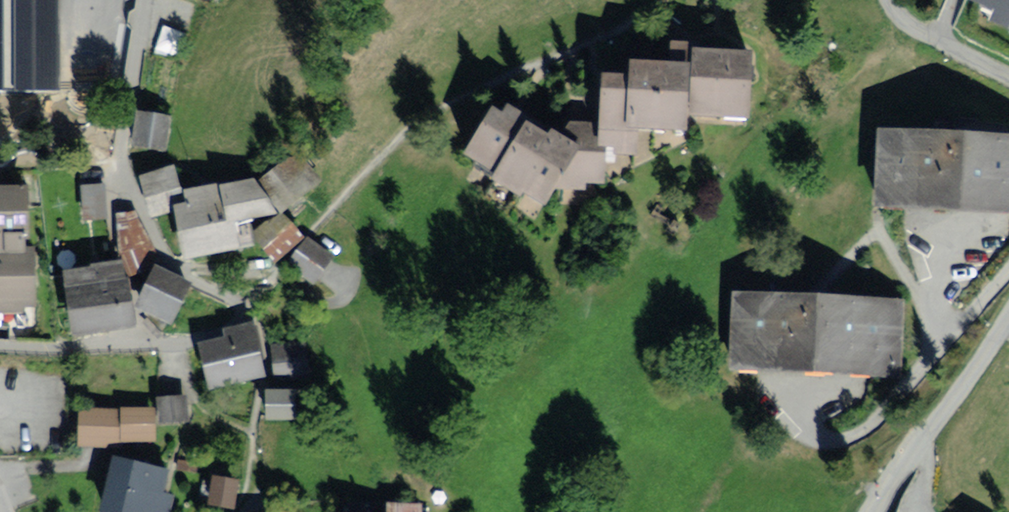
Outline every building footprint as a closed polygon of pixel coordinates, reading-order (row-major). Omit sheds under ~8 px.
[(64,94),(63,0),(0,0),(0,95),(64,94)] [(994,7),(990,15),(1008,23),(1008,0),(977,0),(994,7)] [(623,80),(599,79),(595,158),(639,161),(640,137),(687,139),(688,124),(753,127),(757,55),(683,52),(682,70),(624,67),(623,80)] [(572,153),(487,106),(456,160),(541,207),(572,153)] [(171,119),(135,113),(128,150),(165,156),(171,119)] [(875,133),(872,214),(1008,220),(1008,139),(875,133)] [(171,169),(138,179),(149,218),(182,209),(171,169)] [(294,170),(266,193),(283,213),(311,190),(294,170)] [(103,184),(80,186),(82,223),(105,221),(103,184)] [(271,215),(255,192),(187,198),(189,211),(166,218),(177,263),(248,251),(243,221),(271,215)] [(0,198),(0,317),(34,316),(32,257),(25,258),(23,197),(0,198)] [(279,213),(251,239),(274,263),(301,237),(279,213)] [(132,214),(121,215),(133,277),(150,245),(132,214)] [(336,258),(309,239),(289,268),(315,287),(336,258)] [(120,264),(57,272),(64,330),(127,322),(120,264)] [(134,308),(169,326),(190,287),(155,269),(134,308)] [(904,304),(727,291),(721,371),(898,383),(904,304)] [(209,350),(195,354),(208,397),(264,381),(247,321),(204,333),(209,350)] [(302,348),(275,350),(277,374),(304,372),(302,348)] [(299,391),(270,391),(270,424),(299,424),(299,391)] [(187,398),(158,400),(161,429),(189,427),(187,398)] [(121,407),(79,406),(78,448),(120,449),(121,407)] [(158,407),(126,406),(125,444),(157,445),(158,407)] [(113,457),(99,511),(173,511),(177,497),(166,494),(172,471),(113,457)] [(210,481),(205,510),(222,511),(232,511),(236,485),(210,481)]
